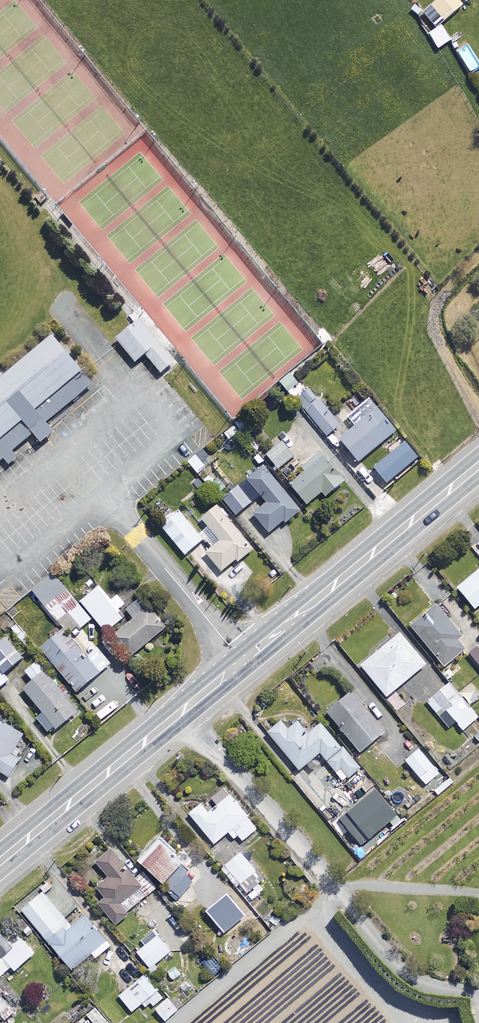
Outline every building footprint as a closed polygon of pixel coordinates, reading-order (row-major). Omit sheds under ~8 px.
[(457,0),(439,0),(431,7),(444,22),(463,7),(457,0)] [(450,42),(441,27),(429,35),(438,50),(450,42)] [(139,321),(117,341),(136,363),(145,355),(160,373),(174,362),(139,321)] [(97,386),(83,369),(53,331),(0,374),(0,463),(97,386)] [(317,399),(309,388),(294,401),(302,411),(317,399)] [(341,425),(321,399),(305,411),(326,437),(341,425)] [(395,432),(376,409),(339,439),(358,463),(395,432)] [(239,433),(234,426),(219,437),(224,444),(239,433)] [(293,457),(281,443),(266,455),(279,470),(293,457)] [(344,482),(319,452),(301,468),(305,472),(290,485),(307,505),(322,493),(326,498),(344,482)] [(205,468),(195,456),(188,463),(198,474),(205,468)] [(301,511),(266,467),(249,481),(267,504),(254,515),(269,534),(284,522),(285,524),(301,511)] [(251,504),(238,488),(223,500),(236,516),(251,504)] [(252,551),(217,506),(201,519),(208,529),(201,535),(212,549),(206,554),(221,573),(236,561),(238,562),(252,551)] [(203,541),(178,511),(160,526),(185,556),(203,541)] [(457,589),(475,610),(478,606),(478,570),(457,589)] [(42,601),(69,635),(79,627),(80,629),(91,620),(62,584),(42,601)] [(110,602),(99,587),(81,602),(106,633),(123,619),(116,611),(125,605),(118,596),(110,602)] [(461,637),(436,606),(411,626),(444,667),(465,650),(457,640),(461,637)] [(166,628),(148,607),(114,636),(131,657),(166,628)] [(112,664),(101,650),(88,661),(63,631),(41,649),(77,692),(112,664)] [(426,665),(400,634),(361,666),(387,697),(426,665)] [(8,638),(0,644),(0,688),(9,681),(4,674),(24,659),(8,638)] [(469,654),(478,667),(478,646),(469,654)] [(43,723),(52,734),(78,714),(37,662),(25,672),(34,682),(25,689),(48,719),(43,723)] [(478,718),(450,683),(426,702),(448,728),(455,722),(462,731),(478,718)] [(385,733),(352,692),(327,712),(360,753),(385,733)] [(23,735),(0,721),(0,772),(9,778),(20,760),(12,755),(23,735)] [(336,772),(338,770),(345,778),(341,781),(357,800),(373,786),(320,724),(308,735),(298,722),(288,730),(281,722),(268,733),(299,771),(320,753),(336,772)] [(438,774),(418,750),(405,761),(425,785),(438,774)] [(257,830),(230,795),(208,813),(201,804),(189,813),(214,844),(229,833),(233,839),(238,835),(242,841),(257,830)] [(183,864),(162,844),(143,865),(163,885),(183,864)] [(127,913),(156,888),(143,873),(135,880),(109,850),(95,862),(109,879),(90,895),(115,925),(128,914),(127,913)] [(230,894),(244,913),(251,908),(244,898),(254,890),(257,895),(264,890),(258,882),(261,879),(241,853),(221,868),(231,882),(225,887),(230,894)] [(184,864),(164,888),(179,901),(191,885),(184,879),(191,870),(184,864)] [(111,946),(86,915),(72,927),(43,893),(22,910),(72,970),(91,954),(95,959),(111,946)] [(244,913),(230,894),(208,910),(222,930),(229,924),(232,928),(247,916),(244,913)] [(133,956),(150,976),(159,969),(155,964),(170,951),(153,931),(141,941),(145,946),(133,956)] [(21,938),(12,947),(0,933),(0,977),(11,967),(15,971),(35,953),(21,938)] [(224,969),(214,955),(203,964),(212,977),(224,969)] [(144,1007),(150,1002),(153,1006),(164,997),(145,974),(119,995),(132,1012),(142,1004),(144,1007)] [(4,977),(0,980),(0,995),(11,986),(4,977)] [(0,997),(0,1019),(3,1022),(14,1011),(0,997)] [(177,1011),(167,999),(155,1009),(165,1021),(177,1011)] [(95,1007),(86,1014),(94,1022),(108,1022),(95,1007)]
